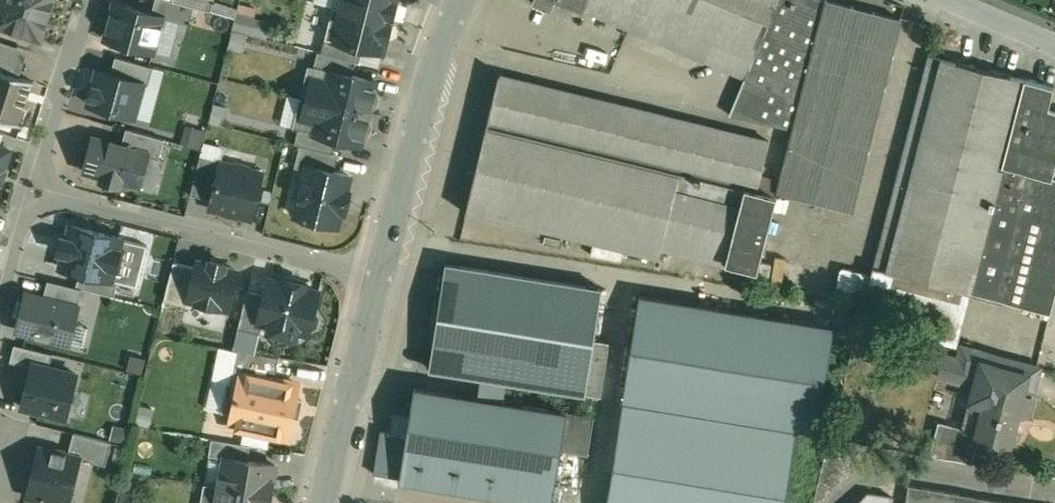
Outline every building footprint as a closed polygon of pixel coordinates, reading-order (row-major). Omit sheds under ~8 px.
[(0,6),(1,9),(0,13),(0,24),(42,38),(55,0),(2,0),(0,6)] [(152,12),(163,15),(190,22),(195,5),(176,0),(155,0),(152,12)] [(195,5),(211,10),(214,0),(176,0),(195,5)] [(334,6),(392,20),(393,17),(395,17),(399,2),(397,2),(397,0),(336,0),(334,6)] [(584,9),(588,0),(564,0),(584,9)] [(584,9),(689,52),(745,75),(747,76),(778,0),(588,0),(584,9)] [(747,76),(730,113),(794,128),(787,157),(786,157),(786,159),(779,189),(778,189),(778,191),(779,191),(780,191),(804,197),(806,198),(806,197),(826,202),(826,203),(827,203),(852,209),(853,210),(902,18),(900,17),(900,18),(875,11),(876,11),(874,10),(874,11),(854,6),(854,5),(853,5),(832,0),(778,0),(747,76)] [(115,2),(106,37),(154,50),(163,15),(152,12),(115,2)] [(392,20),(334,6),(326,37),(365,47),(384,52),(387,38),(389,39),(393,24),(391,23),(392,20)] [(267,34),(270,18),(240,13),(237,29),(267,34)] [(365,47),(326,37),(323,51),(357,60),(361,61),(365,47)] [(323,51),(319,50),(316,65),(317,66),(317,65),(354,74),(357,60),(323,51)] [(929,54),(861,318),(958,344),(972,291),(1051,312),(1054,297),(1054,177),(1052,176),(1054,165),(1054,109),(1048,108),(1054,86),(929,54)] [(116,55),(111,72),(144,81),(144,82),(149,84),(154,65),(116,55)] [(354,74),(317,65),(317,66),(309,97),(371,112),(379,80),(354,74)] [(23,124),(29,105),(26,104),(34,79),(0,68),(0,116),(23,124)] [(99,68),(89,102),(134,115),(144,82),(144,81),(111,72),(99,68)] [(770,139),(502,74),(502,73),(501,72),(467,211),(468,212),(469,211),(660,257),(663,246),(726,262),(745,187),(758,190),(770,139)] [(371,112),(309,97),(301,128),(301,129),(338,138),(363,144),(371,112)] [(126,127),(122,144),(149,151),(148,153),(160,156),(165,137),(126,127)] [(338,138),(301,129),(301,128),(300,127),(296,142),(302,144),(335,152),(338,138)] [(122,144),(93,136),(84,168),(103,174),(102,178),(120,183),(121,179),(140,184),(148,153),(149,151),(122,144)] [(0,144),(0,179),(4,166),(6,167),(12,148),(0,144)] [(335,152),(302,144),(296,166),(309,169),(310,163),(336,170),(340,153),(335,152)] [(224,160),(202,155),(192,193),(214,198),(223,161),(224,161),(224,160)] [(250,165),(238,162),(234,164),(224,161),(223,161),(214,198),(212,206),(253,216),(264,172),(253,169),(250,165)] [(336,170),(310,163),(309,169),(298,215),(302,216),(305,221),(313,223),(318,220),(338,225),(351,174),(336,170)] [(745,187),(726,262),(757,270),(777,195),(758,190),(745,187)] [(123,236),(73,223),(62,266),(82,271),(113,278),(113,277),(123,236)] [(197,265),(175,260),(166,298),(188,304),(190,297),(189,297),(197,265)] [(227,265),(211,261),(211,263),(198,260),(197,265),(189,297),(190,297),(198,299),(197,301),(199,301),(203,306),(208,308),(214,308),(219,306),(221,307),(221,305),(230,307),(240,270),(227,267),(227,265)] [(603,287),(447,262),(430,367),(601,395),(609,341),(595,339),(603,287)] [(842,264),(837,287),(863,293),(868,270),(842,264)] [(113,278),(82,271),(78,285),(116,295),(120,279),(113,277),(113,278)] [(48,278),(43,296),(79,305),(83,287),(48,278)] [(321,291),(270,278),(266,293),(260,319),(265,320),(311,331),(312,327),(317,324),(319,316),(316,311),(321,291)] [(249,289),(240,327),(262,333),(265,320),(260,319),(266,293),(249,289)] [(27,292),(18,328),(70,340),(79,305),(43,296),(27,292)] [(641,294),(608,502),(786,502),(799,426),(819,429),(835,325),(641,294)] [(32,356),(51,361),(54,350),(16,341),(12,356),(31,361),(32,356)] [(1040,365),(958,344),(958,345),(962,346),(959,360),(945,354),(940,375),(976,385),(977,379),(1033,394),(1040,365)] [(281,355),(240,348),(235,370),(243,371),(243,370),(276,377),(281,355)] [(31,361),(22,399),(69,410),(79,367),(51,361),(32,356),(31,361)] [(276,377),(243,370),(243,371),(241,382),(229,380),(223,410),(234,412),(232,424),(289,436),(300,383),(276,377)] [(1033,394),(977,379),(976,385),(972,399),(964,429),(977,432),(976,434),(979,435),(1010,442),(1018,411),(1028,413),(1033,394)] [(415,386),(401,479),(550,502),(553,502),(562,448),(590,452),(595,416),(415,386)] [(964,429),(941,423),(937,437),(933,454),(973,460),(979,435),(976,434),(977,432),(964,429)] [(113,440),(75,431),(70,452),(82,455),(81,456),(108,463),(113,440)] [(252,444),(213,437),(211,453),(227,456),(227,455),(250,459),(252,444)] [(41,445),(29,493),(68,502),(69,502),(81,456),(82,455),(70,452),(41,445)] [(250,459),(227,455),(227,456),(222,485),(272,493),(277,463),(250,459)] [(909,483),(906,502),(893,501),(893,502),(1029,502),(909,483)] [(222,485),(219,502),(270,502),(272,493),(222,485)]
